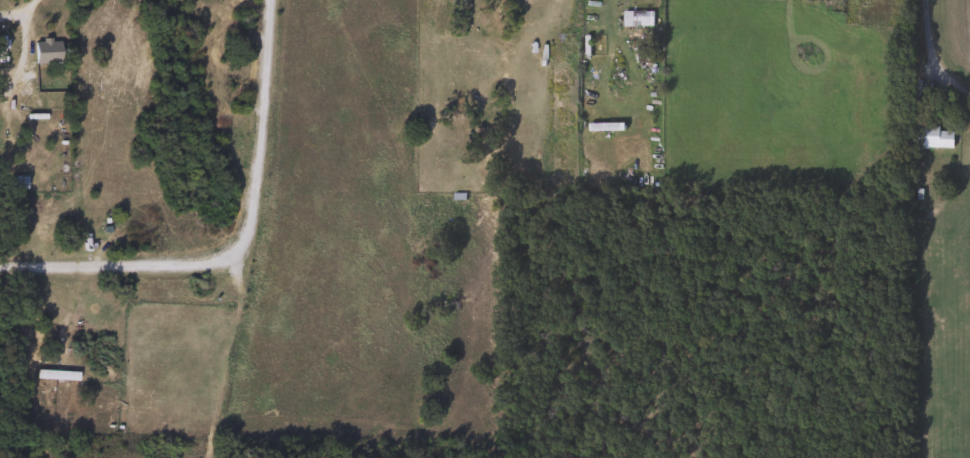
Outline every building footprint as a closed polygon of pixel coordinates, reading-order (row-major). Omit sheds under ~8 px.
[(57,40),(57,63),(30,63),(30,40),(57,40)] [(938,126),(938,130),(952,130),(952,148),(915,148),(915,126),(938,126)]
